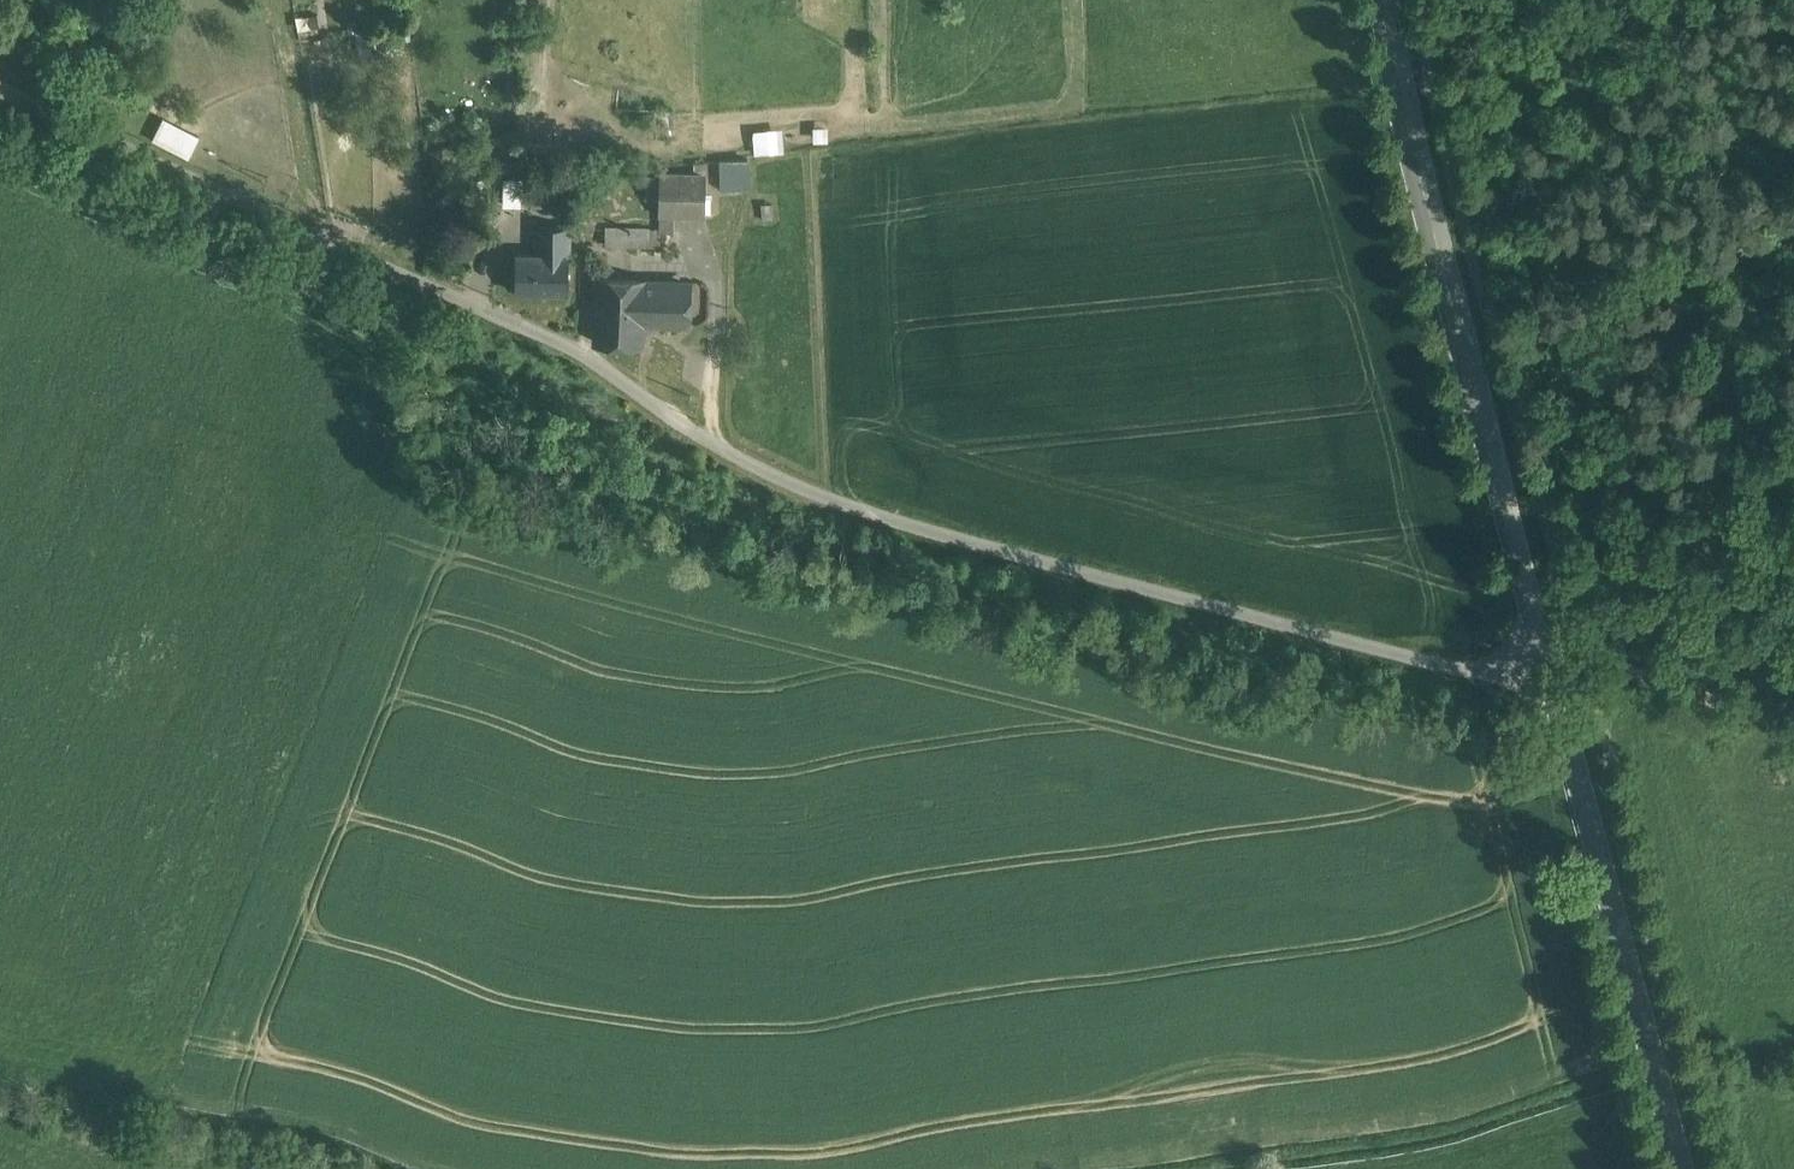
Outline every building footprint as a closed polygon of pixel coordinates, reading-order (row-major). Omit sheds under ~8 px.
[(754,127),(755,151),(785,150),(784,125),(754,127)] [(749,158),(720,159),(721,188),(750,187),(749,158)] [(569,181),(538,181),(539,174),(523,174),(523,204),(569,205),(569,181)] [(662,176),(647,175),(647,198),(662,199),(662,176)] [(704,176),(662,175),(662,176),(662,199),(661,231),(674,232),(675,213),(703,213),(704,176)] [(569,225),(538,225),(538,253),(515,253),(515,289),(568,290),(569,254),(568,254),(569,225)] [(649,228),(606,226),(606,243),(650,245),(649,228)] [(642,279),(600,277),(597,340),(639,342),(640,318),(642,281),(642,279)] [(690,283),(642,281),(640,318),(660,319),(664,324),(678,324),(683,320),(689,320),(690,283)]
